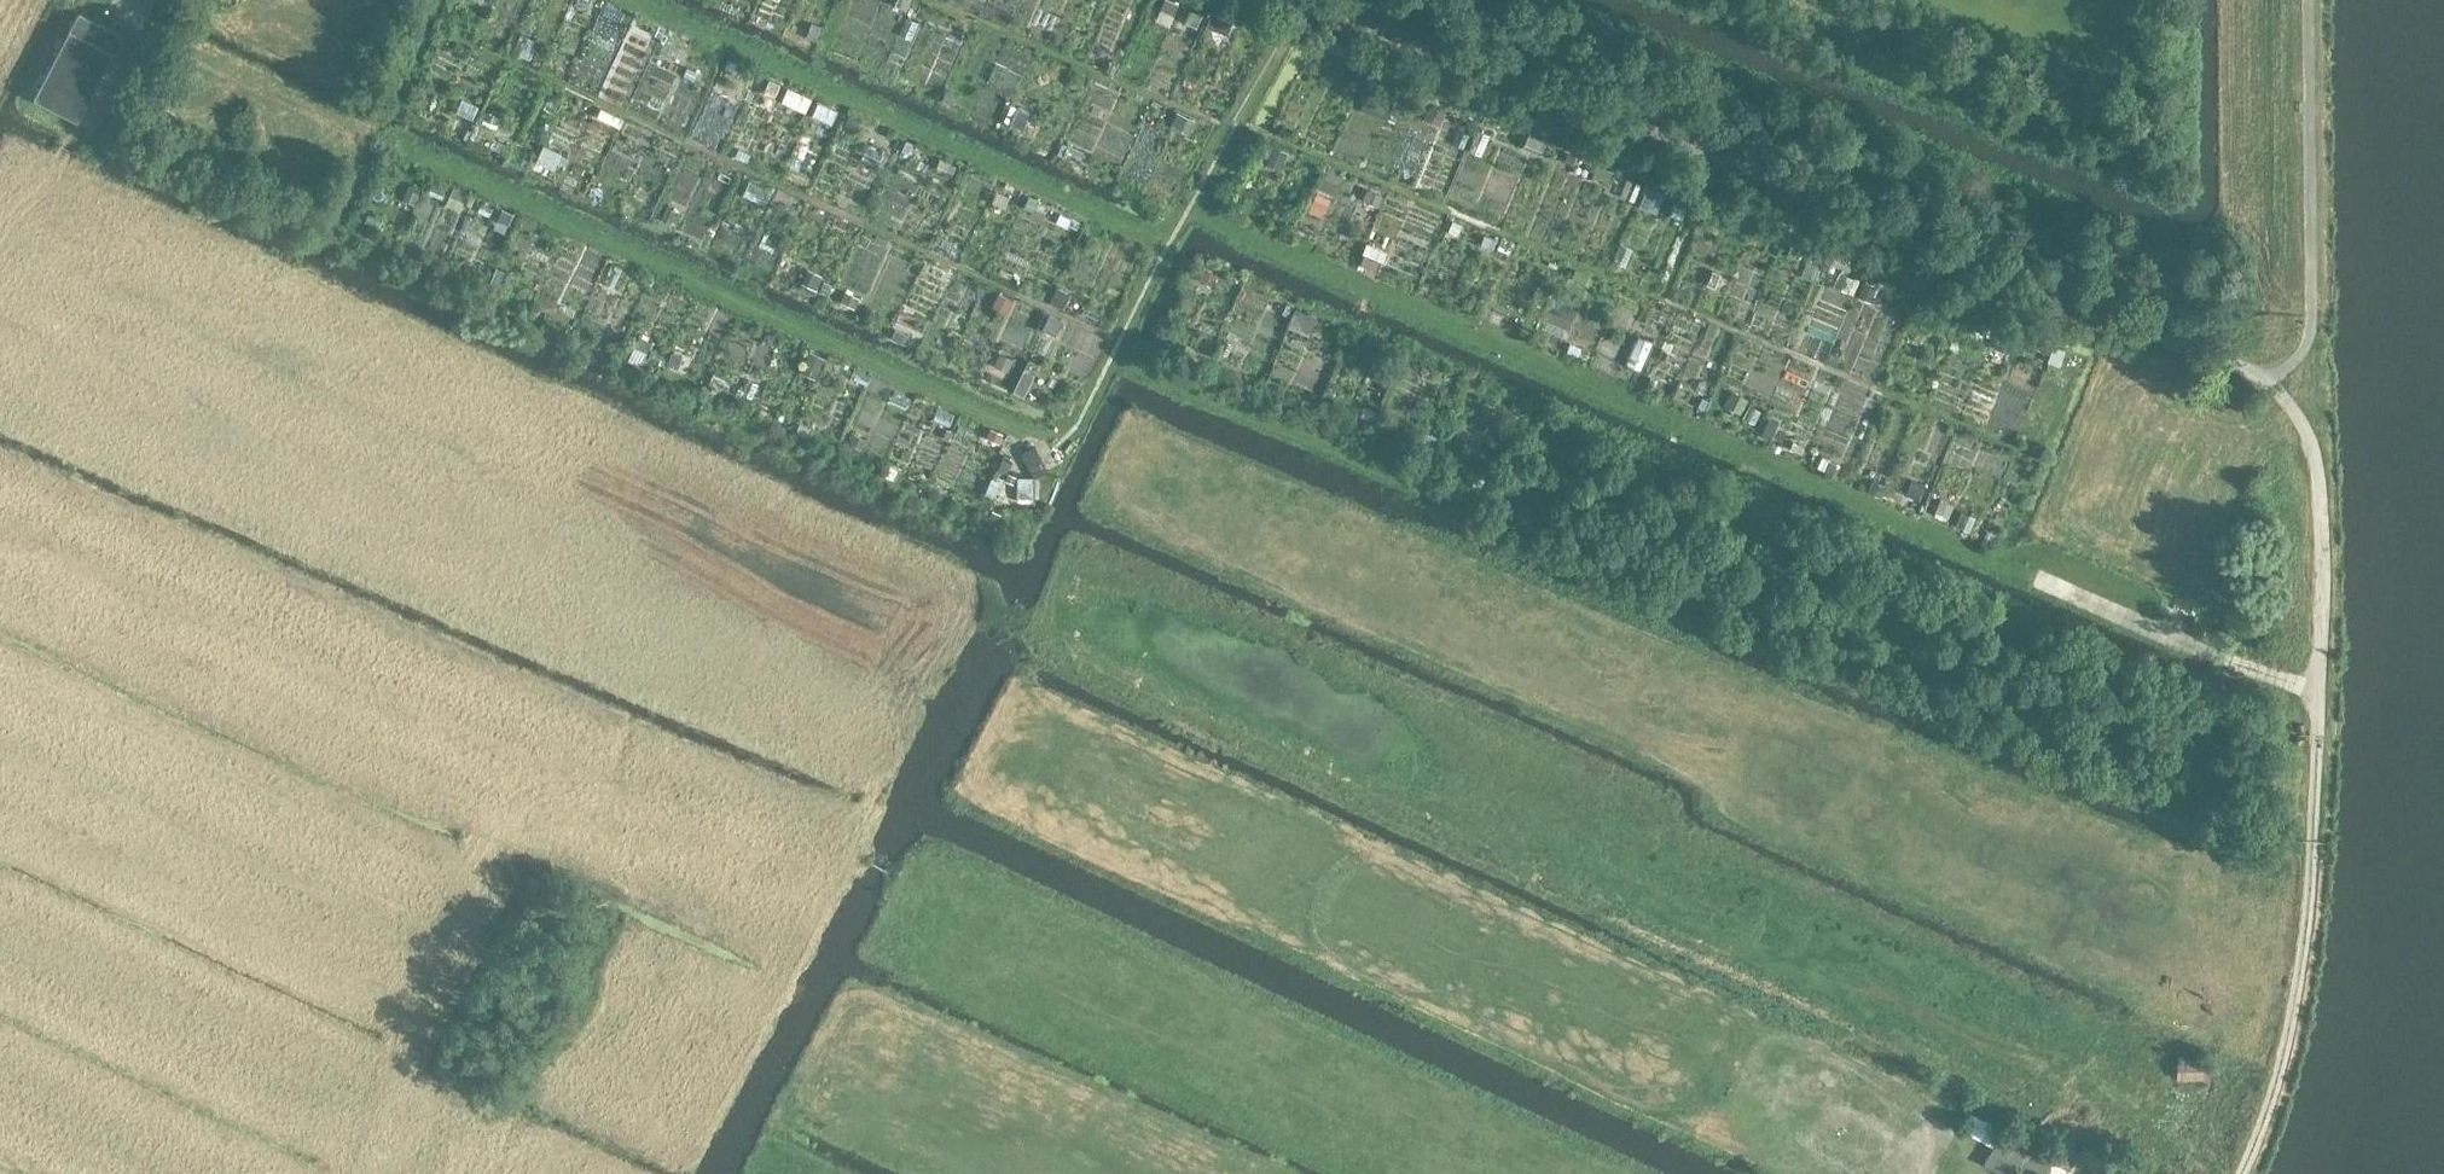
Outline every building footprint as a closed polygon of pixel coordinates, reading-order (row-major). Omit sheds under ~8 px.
[(910,0),(895,0),(894,4),(905,9),(910,0)] [(1178,3),(1170,0),(1164,0),(1155,19),(1168,25),(1178,3)] [(620,20),(624,12),(608,4),(604,13),(620,20)] [(1196,27),(1203,13),(1191,8),(1184,21),(1196,27)] [(78,120),(123,35),(78,12),(34,97),(78,120)] [(1227,34),(1232,23),(1210,14),(1206,25),(1227,34)] [(1275,28),(1279,19),(1272,16),(1268,24),(1275,28)] [(910,39),(918,22),(906,17),(899,33),(910,39)] [(661,37),(665,27),(654,22),(650,31),(661,37)] [(816,40),(822,27),(811,22),(805,35),(816,40)] [(961,27),(952,23),(950,28),(959,32),(961,27)] [(1021,29),(1008,23),(1006,28),(1019,33),(1021,29)] [(800,38),(804,29),(793,24),(789,33),(800,38)] [(526,58),(535,40),(520,33),(512,50),(526,58)] [(675,60),(681,48),(664,41),(659,53),(675,60)] [(733,72),(738,64),(729,59),(725,68),(733,72)] [(677,73),(680,66),(667,60),(664,67),(677,73)] [(1116,73),(1119,66),(1110,62),(1107,69),(1116,73)] [(693,79),(697,71),(687,66),(683,74),(693,79)] [(1363,76),(1354,72),(1349,84),(1358,88),(1363,76)] [(775,94),(780,83),(770,78),(765,89),(775,94)] [(806,111),(812,98),(787,87),(781,100),(806,111)] [(1361,109),(1387,120),(1395,99),(1369,89),(1361,109)] [(950,104),(954,95),(945,90),(941,100),(950,104)] [(548,116),(556,98),(552,95),(543,114),(548,116)] [(472,119),(478,105),(461,98),(455,111),(472,119)] [(832,124),(839,110),(818,101),(811,115),(832,124)] [(1434,123),(1440,107),(1428,102),(1422,118),(1434,123)] [(1453,105),(1445,102),(1443,108),(1450,111),(1453,105)] [(1022,128),(1030,111),(1019,106),(1012,123),(1022,128)] [(620,116),(601,107),(597,115),(616,124),(620,116)] [(498,121),(501,115),(483,108),(477,121),(496,129),(497,127),(512,133),(514,127),(498,121)] [(856,128),(860,118),(849,114),(845,124),(856,128)] [(546,130),(550,123),(541,119),(537,126),(546,130)] [(1395,124),(1388,120),(1386,126),(1393,129),(1395,124)] [(1203,136),(1207,127),(1195,121),(1191,130),(1203,136)] [(1481,154),(1489,134),(1477,129),(1469,149),(1481,154)] [(532,152),(541,133),(534,130),(524,148),(532,152)] [(570,142),(552,133),(550,136),(568,145),(570,142)] [(1541,149),(1545,139),(1528,133),(1524,142),(1541,149)] [(849,143),(842,139),(839,146),(845,150),(849,143)] [(909,152),(913,143),(907,139),(902,149),(909,152)] [(1078,163),(1083,152),(1062,142),(1057,153),(1078,163)] [(878,165),(884,151),(867,143),(861,157),(878,165)] [(554,168),(562,153),(544,145),(536,160),(554,168)] [(1280,169),(1288,151),(1273,145),(1265,163),(1280,169)] [(746,161),(751,153),(739,147),(735,156),(746,161)] [(526,165),(531,153),(523,149),(518,161),(526,165)] [(1572,164),(1576,155),(1566,151),(1562,160),(1572,164)] [(1582,152),(1580,155),(1591,161),(1592,157),(1582,152)] [(957,165),(941,158),(937,166),(953,173),(957,165)] [(1607,181),(1612,171),(1597,163),(1592,174),(1607,181)] [(768,174),(771,169),(765,166),(762,172),(768,174)] [(940,180),(934,177),(930,183),(937,186),(940,180)] [(1626,195),(1632,180),(1627,178),(1621,193),(1626,195)] [(765,204),(772,189),(750,179),(743,193),(765,204)] [(1641,183),(1636,181),(1629,198),(1634,201),(1641,183)] [(1658,208),(1665,192),(1648,184),(1641,200),(1658,208)] [(461,199),(466,190),(454,185),(445,203),(459,209),(463,200),(461,199)] [(415,204),(420,193),(408,187),(403,198),(415,204)] [(1377,204),(1382,194),(1367,187),(1362,198),(1377,204)] [(442,199),(444,195),(430,188),(428,193),(442,199)] [(1005,206),(1009,196),(997,190),(992,201),(1005,206)] [(639,191),(634,201),(648,208),(653,198),(639,191)] [(1325,211),(1331,198),(1316,191),(1307,210),(1320,216),(1323,210),(1325,211)] [(471,206),(476,197),(471,194),(466,204),(471,206)] [(1038,199),(1029,195),(1024,206),(1034,210),(1038,199)] [(1688,204),(1675,200),(1670,215),(1683,219),(1688,204)] [(489,216),(491,211),(479,205),(477,210),(489,216)] [(1723,225),(1728,215),(1708,205),(1703,215),(1723,225)] [(667,206),(661,219),(671,223),(676,210),(667,206)] [(508,223),(513,213),(503,207),(498,218),(508,223)] [(379,228),(383,219),(369,213),(365,221),(379,228)] [(1067,227),(1071,219),(1060,213),(1056,222),(1067,227)] [(466,231),(471,219),(465,216),(460,228),(466,231)] [(1706,221),(1698,218),(1693,230),(1701,233),(1706,221)] [(1457,235),(1462,224),(1453,220),(1448,230),(1457,235)] [(1757,225),(1748,222),(1746,228),(1754,231),(1757,225)] [(1493,246),(1496,238),(1484,233),(1481,242),(1493,246)] [(948,255),(954,241),(938,234),(932,248),(948,255)] [(962,242),(957,240),(955,246),(956,246),(954,252),(959,254),(963,244),(962,244),(962,242)] [(1512,244),(1501,240),(1497,248),(1508,253),(1512,244)] [(1382,260),(1386,250),(1366,242),(1362,251),(1382,260)] [(1797,258),(1802,246),(1792,242),(1786,254),(1797,258)] [(1625,266),(1632,249),(1621,243),(1613,260),(1625,266)] [(1835,252),(1828,249),(1819,268),(1826,271),(1835,252)] [(1381,262),(1365,254),(1360,264),(1376,272),(1381,262)] [(770,270),(773,263),(763,258),(759,265),(770,270)] [(1813,280),(1819,266),(1807,260),(1800,274),(1813,280)] [(759,265),(755,274),(768,280),(772,272),(770,270),(759,265)] [(489,282),(503,287),(509,271),(495,266),(489,282)] [(816,289),(823,275),(808,268),(801,282),(816,289)] [(1199,279),(1212,285),(1217,274),(1204,268),(1199,279)] [(1585,283),(1589,275),(1574,268),(1571,277),(1585,283)] [(1714,287),(1721,273),(1712,269),(1706,283),(1714,287)] [(1848,291),(1854,278),(1839,272),(1834,285),(1848,291)] [(828,295),(833,284),(824,280),(819,290),(828,295)] [(1870,302),(1877,285),(1864,280),(1858,296),(1870,302)] [(1234,292),(1237,286),(1225,281),(1223,286),(1234,292)] [(975,296),(978,290),(970,286),(967,292),(975,296)] [(1063,308),(1071,293),(1056,286),(1049,302),(1063,308)] [(855,308),(860,297),(846,290),(841,301),(855,308)] [(688,301),(691,295),(684,292),(681,297),(688,301)] [(1007,312),(1014,299),(999,292),(993,305),(1007,312)] [(1754,304),(1756,298),(1750,295),(1747,301),(1754,304)] [(1930,302),(1920,298),(1916,306),(1927,310),(1930,302)] [(982,305),(976,302),(973,308),(979,311),(982,305)] [(1288,315),(1292,305),(1286,303),(1282,313),(1288,315)] [(1311,333),(1319,318),(1296,306),(1288,321),(1311,333)] [(962,319),(966,311),(958,307),(955,315),(962,319)] [(1095,322),(1099,313),(1085,307),(1081,315),(1095,322)] [(1056,335),(1064,320),(1050,313),(1044,325),(1047,327),(1046,330),(1056,335)] [(1990,337),(1994,324),(1986,321),(1981,334),(1990,337)] [(963,328),(953,324),(951,330),(960,334),(963,328)] [(902,342),(906,332),(896,328),(892,337),(902,342)] [(2009,353),(2015,338),(1999,332),(1994,347),(2009,353)] [(1640,369),(1652,341),(1638,335),(1626,363),(1640,369)] [(634,347),(647,353),(652,342),(640,336),(634,347)] [(1227,355),(1233,343),(1224,339),(1218,351),(1227,355)] [(2037,356),(2041,347),(2031,342),(2027,352),(2037,356)] [(1578,356),(1582,347),(1570,343),(1566,351),(1578,356)] [(2059,365),(2066,349),(2053,344),(2047,360),(2059,365)] [(678,368),(683,355),(672,351),(667,364),(678,368)] [(800,372),(817,380),(826,358),(809,351),(800,372)] [(1007,370),(1013,358),(1000,351),(994,364),(1007,370)] [(1777,359),(1761,351),(1756,362),(1772,370),(1777,359)] [(663,366),(666,360),(662,358),(661,358),(650,353),(648,358),(659,362),(658,363),(663,366)] [(2001,363),(2002,359),(1992,355),(1990,360),(2001,363)] [(1024,395),(1040,364),(1029,358),(1013,390),(1024,395)] [(979,369),(971,365),(969,369),(977,373),(979,369)] [(1789,365),(1786,371),(1808,382),(1811,375),(1789,365)] [(1971,376),(1950,366),(1947,373),(1968,383),(1971,376)] [(868,385),(871,376),(855,369),(851,378),(868,385)] [(1818,374),(1815,379),(1832,387),(1834,382),(1818,374)] [(1652,388),(1656,380),(1651,377),(1647,386),(1652,388)] [(752,397),(758,384),(748,379),(742,393),(752,397)] [(1704,392),(1706,387),(1698,384),(1695,389),(1704,392)] [(1740,413),(1748,398),(1732,389),(1724,404),(1740,413)] [(906,409),(911,397),(894,390),(889,401),(906,409)] [(1703,409),(1708,400),(1703,397),(1698,406),(1703,409)] [(1755,423),(1761,411),(1750,404),(1743,417),(1755,423)] [(1374,421),(1378,410),(1363,405),(1359,416),(1374,421)] [(918,418),(921,411),(912,406),(909,413),(918,418)] [(933,419),(950,426),(955,413),(938,407),(933,419)] [(1772,441),(1780,423),(1770,419),(1763,437),(1772,441)] [(806,436),(810,426),(799,421),(795,431),(806,436)] [(964,436),(968,428),(959,425),(956,432),(964,436)] [(949,439),(953,431),(946,428),(943,436),(949,439)] [(998,443),(1003,433),(990,428),(986,437),(998,443)] [(1432,447),(1437,435),(1425,430),(1419,441),(1432,447)] [(862,448),(866,438),(853,433),(849,443),(862,448)] [(1844,443),(1832,437),(1828,445),(1840,451),(1844,443)] [(1779,452),(1781,446),(1772,442),(1769,449),(1779,452)] [(1023,459),(1031,474),(1044,467),(1032,443),(1021,449),(1025,458),(1023,459)] [(1003,458),(1002,457),(998,468),(1006,471),(1012,458),(1004,455),(1003,458)] [(1832,474),(1837,463),(1822,456),(1817,467),(1832,474)] [(894,480),(899,469),(890,465),(885,476),(894,480)] [(998,478),(1002,471),(995,468),(992,475),(998,478)] [(1014,482),(1017,475),(1008,472),(1005,479),(1014,482)] [(1484,479),(1475,474),(1468,488),(1477,493),(1484,479)] [(1036,501),(1036,476),(1018,476),(1017,487),(1014,487),(1014,493),(1018,493),(1018,501),(1036,501)] [(993,497),(1000,480),(992,477),(984,493),(993,497)] [(1918,498),(1925,483),(1911,478),(1905,493),(1918,498)] [(1880,496),(1885,484),(1873,479),(1868,491),(1880,496)] [(1949,516),(1954,504),(1940,498),(1935,510),(1949,516)] [(1928,518),(1932,513),(1924,508),(1920,514),(1928,518)] [(1001,513),(992,509),(986,525),(994,529),(1001,513)] [(1971,531),(1976,517),(1962,511),(1956,525),(1971,531)] [(2208,1061),(2178,1062),(2179,1085),(2209,1084),(2208,1061)] [(2063,1141),(2060,1147),(2029,1132),(2026,1138),(2012,1131),(2011,1133),(2001,1128),(1987,1157),(1997,1162),(2010,1167),(2023,1173),(2104,1173),(2108,1166),(2063,1141)]
